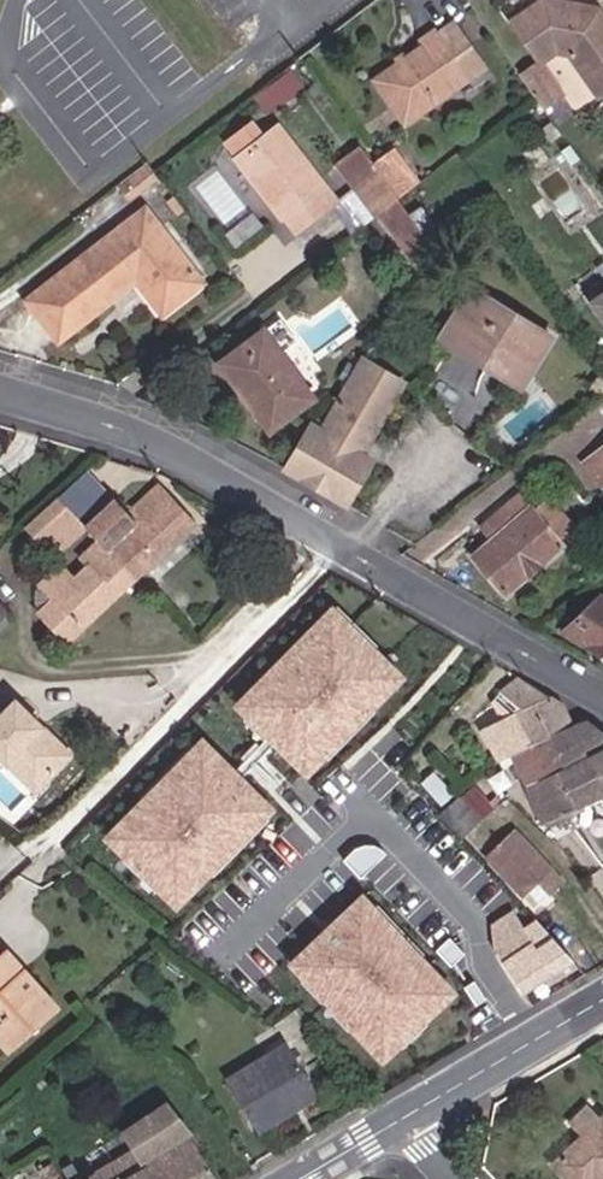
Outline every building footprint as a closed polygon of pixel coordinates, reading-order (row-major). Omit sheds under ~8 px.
[(512,21),(541,63),(566,46),(602,97),(602,13),(600,8),(558,0),(543,0),(512,21)] [(457,21),(443,31),(475,76),(489,66),(457,21)] [(475,76),(443,31),(441,27),(424,38),(429,43),(382,77),(411,120),(475,76)] [(295,88),(284,74),(269,85),(280,99),(295,88)] [(559,95),(545,75),(530,85),(544,106),(559,95)] [(277,126),(235,158),(282,219),(285,216),(296,230),(335,201),(277,126)] [(568,139),(559,127),(550,134),(558,145),(568,139)] [(377,172),(361,150),(336,168),(353,190),(377,172)] [(396,201),(397,200),(377,172),(353,190),(374,218),(378,214),(396,201)] [(416,267),(428,247),(396,201),(378,214),(416,267)] [(142,275),(167,308),(200,282),(144,208),(27,300),(38,315),(48,307),(67,333),(135,280),(142,275)] [(160,313),(167,308),(142,275),(135,280),(160,313)] [(602,294),(602,283),(589,293),(594,300),(602,294)] [(469,291),(442,337),(519,383),(546,338),(469,291)] [(594,300),(602,313),(602,294),(594,300)] [(48,307),(38,315),(58,340),(67,333),(48,307)] [(286,317),(261,335),(278,357),(303,339),(286,317)] [(278,357),(261,335),(222,364),(268,429),(309,400),(278,357)] [(285,469),(343,503),(369,460),(360,454),(401,384),(362,361),(322,430),(310,424),(285,469)] [(602,377),(592,385),(600,395),(602,392),(602,378),(602,377)] [(596,452),(587,459),(602,480),(602,462),(596,452)] [(109,490),(89,469),(63,493),(83,514),(109,490)] [(83,524),(136,580),(196,526),(160,486),(127,515),(111,498),(88,520),(83,514),(63,493),(58,498),(83,524)] [(485,535),(523,503),(516,495),(510,501),(506,495),(485,512),(488,518),(478,527),(485,535)] [(69,643),(136,580),(83,524),(58,498),(29,525),(44,542),(49,537),(64,553),(80,538),(91,549),(80,560),(88,568),(72,580),(59,567),(37,586),(51,602),(40,611),(69,643)] [(534,516),(523,503),(485,535),(490,541),(472,557),(504,594),(560,546),(556,541),(577,523),(555,498),(534,516)] [(51,602),(37,586),(37,589),(35,596),(36,602),(38,607),(40,611),(51,602)] [(601,601),(561,632),(602,656),(602,602),(601,601)] [(11,619),(0,607),(0,628),(11,619)] [(394,620),(336,678),(354,698),(316,736),(332,753),(344,740),(351,748),(440,657),(417,635),(394,620)] [(561,705),(516,679),(501,691),(503,693),(524,708),(506,717),(481,730),(499,762),(509,757),(572,726),(561,705)] [(300,689),(282,708),(308,733),(326,715),(300,689)] [(524,708),(503,693),(497,697),(506,717),(524,708)] [(14,698),(0,712),(0,754),(22,777),(36,764),(50,778),(71,757),(42,726),(34,735),(26,726),(33,719),(14,698)] [(572,726),(602,788),(602,732),(586,719),(572,726)] [(572,726),(509,757),(521,781),(542,824),(602,794),(602,788),(572,726)] [(278,756),(256,775),(268,787),(288,766),(278,756)] [(499,762),(495,765),(507,789),(521,781),(509,757),(499,762)] [(36,791),(50,778),(36,764),(22,777),(36,791)] [(427,782),(447,805),(451,802),(458,796),(438,773),(427,782)] [(472,788),(463,797),(482,816),(491,808),(472,788)] [(194,816),(168,842),(196,870),(241,822),(208,789),(188,810),(194,816)] [(459,799),(442,814),(461,836),(479,819),(459,799)] [(162,837),(168,842),(194,816),(188,810),(162,837)] [(296,839),(275,820),(265,833),(285,852),(296,839)] [(561,880),(516,833),(488,861),(522,898),(526,894),(535,905),(561,880)] [(451,905),(426,922),(458,971),(439,983),(468,1028),(523,992),(504,961),(534,942),(524,926),(504,894),(479,867),(442,890),(451,905)] [(197,922),(188,911),(170,926),(179,937),(197,922)] [(575,959),(536,918),(524,926),(534,942),(504,961),(523,992),(575,959)] [(458,971),(426,922),(391,944),(416,983),(384,1003),(390,1012),(386,1015),(416,1062),(468,1028),(439,983),(458,971)] [(331,925),(309,939),(333,977),(355,963),(331,925)] [(23,971),(19,975),(13,968),(17,964),(7,952),(2,956),(0,954),(0,1010),(8,1019),(0,1026),(0,1037),(14,1052),(61,1009),(27,971),(25,972),(23,971)] [(19,975),(23,971),(17,964),(13,968),(19,975)] [(288,1045),(227,1081),(255,1132),(317,1095),(288,1045)] [(191,1137),(166,1104),(124,1131),(134,1150),(85,1178),(214,1178),(191,1137)] [(600,1121),(587,1108),(571,1125),(583,1138),(555,1166),(567,1178),(602,1178),(602,1118),(600,1121)]
